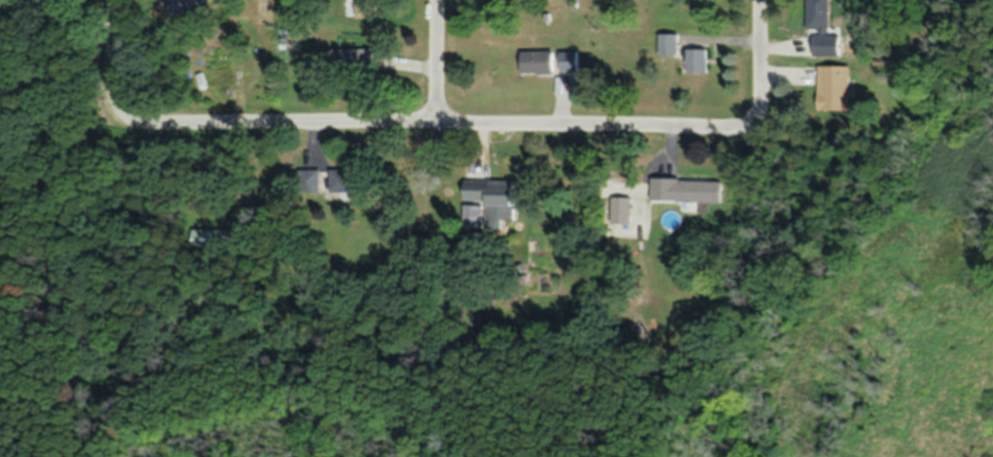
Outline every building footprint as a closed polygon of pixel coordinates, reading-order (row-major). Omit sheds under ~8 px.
[(379,0),(358,0),(358,18),(379,18),(379,0)] [(831,0),(809,0),(809,29),(831,29),(831,0)] [(680,35),(661,35),(661,56),(680,56),(680,35)] [(832,57),(832,36),(815,36),(815,57),(832,57)] [(710,74),(710,49),(688,49),(688,74),(710,74)] [(380,51),(331,51),(331,71),(380,71),(380,51)] [(523,74),(557,74),(557,52),(523,52),(523,74)] [(562,72),(579,72),(579,52),(562,52),(562,72)] [(851,112),(851,67),(819,67),(819,112),(851,112)] [(332,193),(362,193),(362,170),(332,170),(332,193)] [(321,194),(321,171),(302,171),(302,194),(321,194)] [(653,202),(722,203),(722,179),(653,179),(653,202)] [(488,221),(516,222),(517,182),(467,181),(466,202),(489,202),(488,221)] [(467,229),(485,228),(484,207),(467,207),(467,229)] [(194,232),(194,251),(230,251),(230,232),(194,232)]
